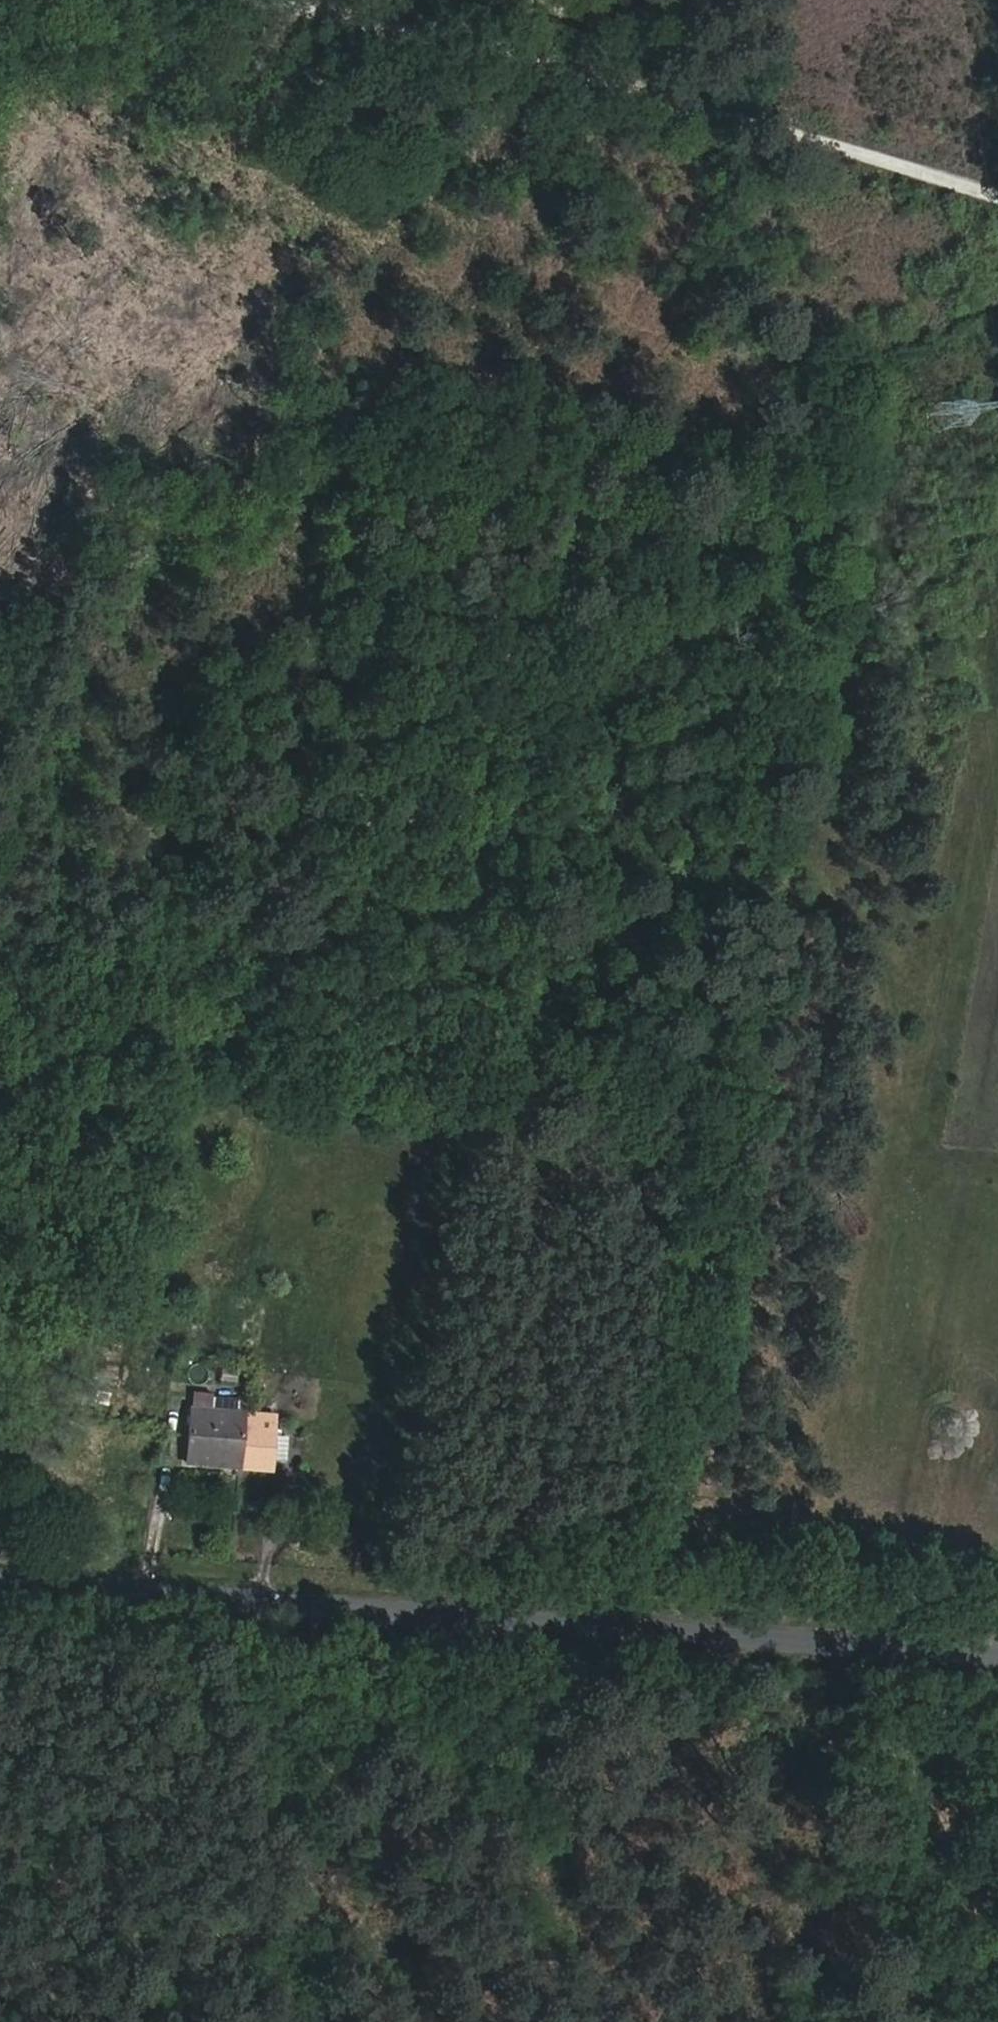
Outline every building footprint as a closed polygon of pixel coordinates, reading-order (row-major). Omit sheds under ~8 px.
[(115,1464),(132,1393),(87,1382),(81,1406),(91,1408),(80,1455),(115,1464)] [(239,1466),(243,1413),(235,1412),(237,1398),(211,1396),(210,1410),(191,1409),(187,1461),(239,1466)] [(285,1460),(286,1436),(273,1435),(275,1416),(243,1413),(239,1466),(270,1468),(271,1460),(285,1460)]
